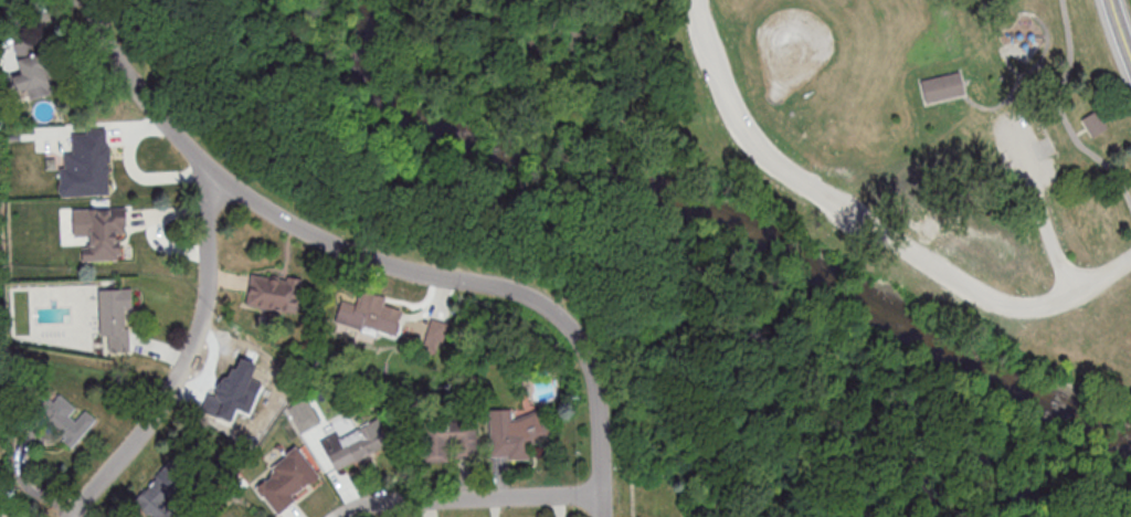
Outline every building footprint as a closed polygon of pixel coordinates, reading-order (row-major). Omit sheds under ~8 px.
[(29,103),(55,85),(34,55),(8,73),(29,103)] [(919,76),(960,67),(965,93),(962,93),(926,102),(919,76)] [(1081,118),(1097,108),(1107,127),(1091,136),(1087,127),(1081,118)] [(81,128),(81,194),(107,194),(107,128),(81,128)] [(51,135),(31,135),(31,151),(51,151),(51,135)] [(126,207),(82,208),(83,261),(118,260),(118,236),(127,236),(126,207)] [(298,313),(303,277),(249,271),(245,306),(298,313)] [(99,337),(108,337),(109,350),(132,350),(131,314),(132,314),(132,288),(98,288),(99,337)] [(402,311),(356,297),(353,306),(340,302),(334,323),(394,340),(402,311)] [(430,340),(447,337),(444,321),(428,324),(430,340)] [(232,423),(241,398),(255,403),(263,381),(229,369),(220,395),(208,391),(201,411),(232,423)] [(71,447),(95,421),(81,408),(78,412),(58,393),(37,415),(71,447)] [(291,415),(299,433),(321,423),(312,404),(291,415)] [(488,411),(491,457),(527,455),(526,442),(548,441),(547,414),(511,416),(511,409),(488,411)] [(475,421),(423,422),(424,460),(475,460),(475,421)] [(318,441),(334,472),(385,447),(375,427),(355,437),(349,425),(318,441)] [(296,445),(249,482),(275,515),(322,479),(296,445)] [(145,516),(176,516),(167,481),(138,487),(145,516)]
